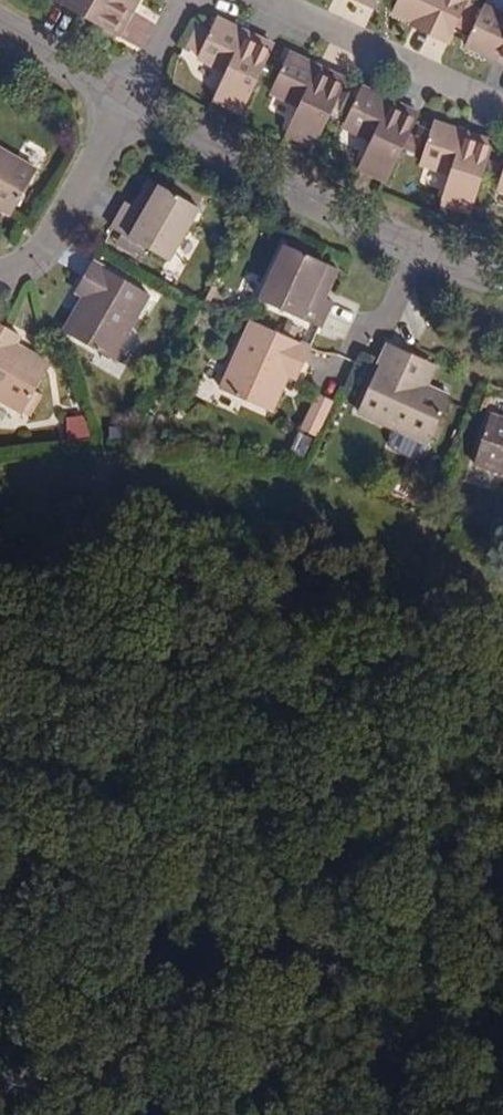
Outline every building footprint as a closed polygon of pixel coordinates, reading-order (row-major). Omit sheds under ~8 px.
[(115,34),(133,0),(56,0),(115,34)] [(396,2),(392,10),(450,36),(468,0),(397,0),(396,2)] [(469,36),(465,44),(487,54),(488,52),(502,59),(502,14),(483,5),(469,36)] [(237,28),(215,18),(209,29),(197,24),(185,46),(198,53),(196,56),(225,69),(212,99),(241,112),(269,55),(272,47),(236,30),(237,28)] [(450,36),(414,20),(412,24),(448,40),(450,36)] [(288,52),(283,62),(270,91),(298,104),(285,134),(314,147),(341,89),(345,82),(310,65),(310,63),(288,52)] [(360,85),(355,96),(342,124),(371,139),(357,167),(387,181),(418,116),(381,99),(383,96),(360,85)] [(432,121),(429,131),(419,162),(450,172),(439,202),(471,212),(493,144),(456,132),(457,129),(432,121)] [(13,215),(38,170),(0,149),(0,208),(13,215)] [(158,184),(148,179),(131,207),(142,213),(158,184)] [(142,213),(131,207),(125,203),(111,228),(123,235),(143,245),(169,260),(199,207),(158,184),(142,213)] [(143,245),(123,235),(117,246),(136,257),(143,245)] [(328,299),(320,295),(309,290),(323,262),(316,258),(282,242),(257,298),(316,326),(328,299)] [(87,301),(67,335),(111,360),(149,293),(93,261),(73,294),(79,297),(87,301)] [(320,295),(333,267),(323,262),(309,290),(320,295)] [(87,301),(79,297),(59,331),(67,335),(87,301)] [(310,348),(251,321),(219,390),(264,411),(281,374),(290,378),(295,381),(310,348)] [(46,375),(11,353),(16,346),(20,340),(0,328),(0,404),(21,417),(46,375)] [(416,381),(425,359),(386,342),(356,410),(390,426),(427,442),(448,395),(427,386),(416,381)] [(46,375),(51,367),(16,346),(11,353),(46,375)] [(427,386),(436,364),(425,359),(416,381),(427,386)] [(273,416),(290,378),(281,374),(264,411),(273,416)] [(301,429),(317,437),(329,414),(313,405),(301,429)] [(489,415),(474,464),(502,474),(502,420),(489,415)] [(423,451),(427,442),(390,426),(385,437),(390,444),(414,454),(423,451)] [(299,431),(292,450),(307,456),(314,437),(299,431)]
